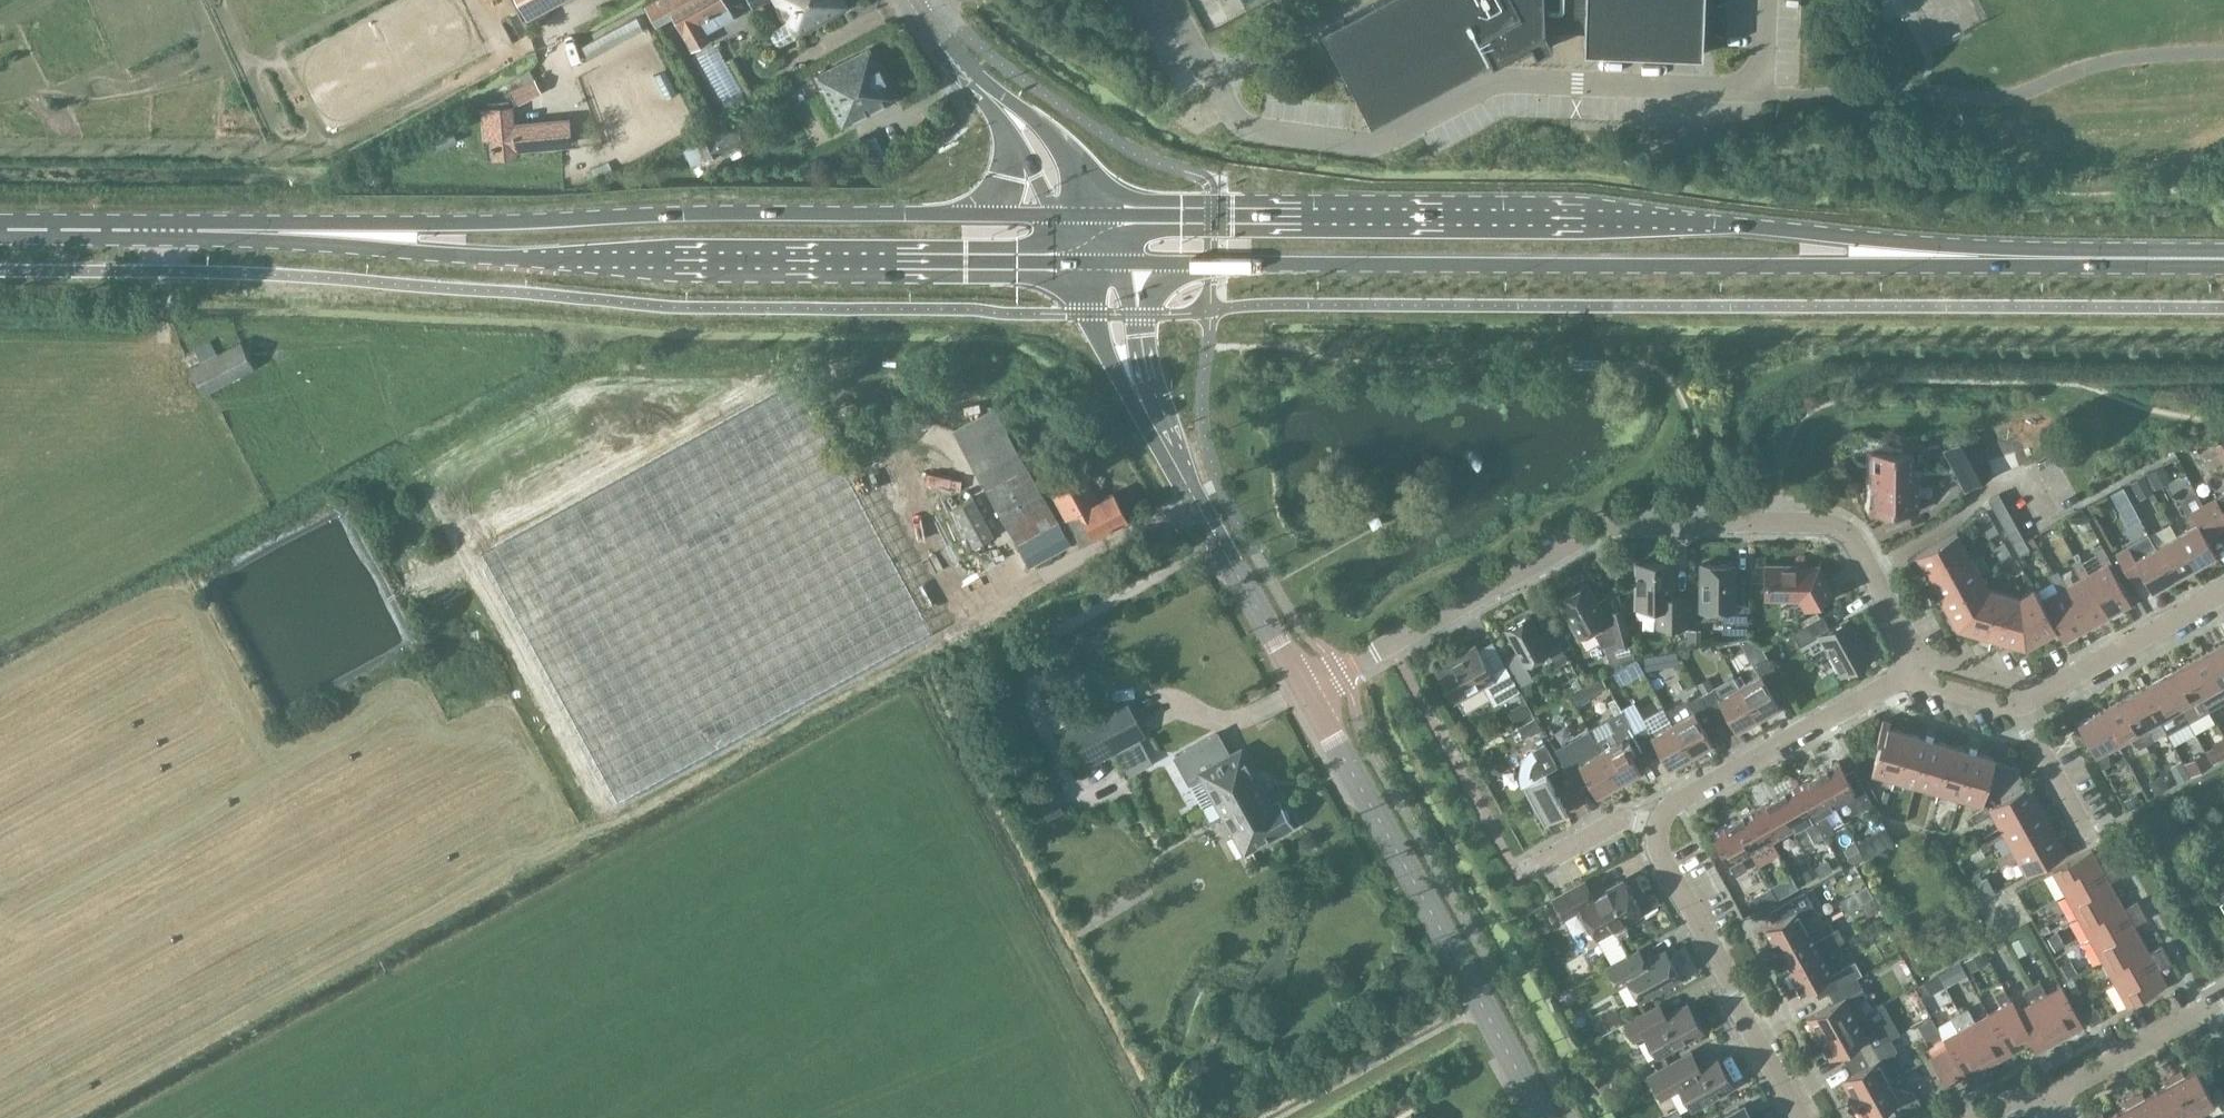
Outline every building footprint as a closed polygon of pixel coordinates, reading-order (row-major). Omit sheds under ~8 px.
[(320,4),(321,22),(344,37),(345,51),(353,40),(358,49),(371,48),(395,34),(416,32),(431,9),(440,4),(448,17),(460,16),(460,8),(473,0),(327,0),(320,4)] [(527,14),(554,0),(519,0),(527,14)] [(709,42),(699,25),(726,10),(721,0),(653,0),(644,5),(656,25),(672,17),(692,52),(709,42)] [(851,7),(847,0),(772,0),(785,23),(773,30),(772,36),(776,44),(780,45),(795,37),(851,7)] [(1493,62),(1514,51),(1531,42),(1534,50),(1536,53),(1553,44),(1545,29),(1586,31),(1585,50),(1703,55),(1705,0),(1379,0),(1323,30),(1372,124),(1492,60),(1493,62)] [(581,45),(589,59),(644,29),(637,15),(581,45)] [(466,60),(489,47),(479,30),(456,43),(466,60)] [(896,101),(868,47),(817,76),(822,87),(819,89),(830,110),(826,113),(833,125),(837,123),(841,129),(896,101)] [(509,90),(516,104),(541,92),(535,78),(509,90)] [(485,137),(492,137),(492,143),(494,143),(495,157),(516,155),(516,149),(570,144),(568,118),(515,123),(513,105),(483,108),(485,137)] [(706,159),(744,141),(737,127),(730,131),(724,119),(694,134),(706,159)] [(591,171),(597,180),(613,171),(608,162),(591,171)] [(204,396),(255,368),(241,341),(190,369),(204,396)] [(794,385),(478,558),(615,808),(930,634),(794,385)] [(995,407),(953,430),(1030,568),(1072,544),(995,407)] [(1990,476),(1968,437),(1953,446),(1967,471),(1959,475),(1966,488),(1974,484),(1974,485),(1990,476)] [(2223,464),(2223,440),(2214,445),(2223,464)] [(1913,453),(1871,453),(1871,484),(1878,484),(1877,510),(1919,511),(1919,482),(1912,482),(1913,453)] [(1074,533),(1081,545),(1095,537),(1127,519),(1113,493),(1099,500),(1087,477),(1054,495),(1074,532),(1074,533)] [(2204,504),(2218,530),(2223,527),(2223,493),(2204,504)] [(2000,494),(1989,500),(2019,554),(2030,548),(2000,494)] [(995,534),(974,495),(953,507),(974,545),(995,534)] [(2207,537),(2218,530),(2204,504),(2185,514),(2188,528),(2177,534),(2196,568),(2217,556),(2207,537)] [(1989,537),(1999,531),(1988,511),(1977,517),(1989,537)] [(1370,520),(1375,527),(1384,523),(1379,515),(1370,520)] [(1941,596),(1981,573),(1958,530),(1917,553),(1941,596)] [(2196,568),(2177,534),(2166,540),(2156,530),(2150,534),(2175,580),(2196,568)] [(2150,534),(2143,538),(2129,546),(2116,553),(2131,579),(2143,573),(2153,592),(2175,580),(2150,534)] [(2002,561),(2013,556),(2005,542),(1994,547),(2002,561)] [(2090,574),(2112,614),(2132,604),(2109,563),(2112,562),(2103,546),(2095,550),(2104,566),(2090,574)] [(2112,614),(2090,574),(2081,558),(2073,563),(2081,578),(2067,586),(2090,627),(2112,614)] [(1658,608),(1658,610),(1657,627),(1686,627),(1687,596),(1674,596),(1674,580),(1673,580),(1673,563),(1637,563),(1636,607),(1658,608)] [(1702,564),(1701,610),(1724,611),(1723,632),(1749,632),(1749,604),(1735,604),(1736,564),(1702,564)] [(1806,609),(1835,593),(1820,565),(1767,565),(1766,598),(1800,599),(1806,609)] [(2090,627),(2067,586),(2059,570),(2051,575),(2059,590),(2042,600),(2057,629),(2064,641),(2090,627)] [(1992,636),(2004,591),(1989,587),(1981,573),(1941,596),(1958,627),(1992,636)] [(1619,644),(1630,641),(1632,641),(1623,608),(1610,612),(1611,616),(1612,617),(1609,619),(1588,583),(1559,599),(1580,637),(1594,629),(1603,645),(1618,641),(1619,644)] [(2057,629),(2042,600),(2035,588),(2020,596),(2004,591),(1992,636),(2026,646),(2057,629)] [(1526,665),(1550,652),(1530,615),(1506,628),(1526,665)] [(1843,673),(1872,658),(1849,618),(1831,628),(1823,615),(1793,632),(1801,646),(1821,634),(1843,673)] [(2205,652),(2223,686),(2223,641),(2205,652)] [(1492,672),(1476,645),(1451,659),(1452,661),(1437,669),(1455,700),(1484,684),(1495,704),(1520,690),(1506,664),(1492,672)] [(1557,665),(1569,658),(1563,649),(1552,655),(1557,665)] [(1642,654),(1643,669),(1676,666),(1674,650),(1642,654)] [(2223,701),(2223,686),(2205,652),(2184,663),(2203,697),(2210,709),(2223,701)] [(1784,684),(1775,667),(1769,657),(1756,664),(1762,673),(1740,685),(1759,719),(1781,707),(1772,691),(1784,684)] [(2210,709),(2203,697),(2184,663),(2163,675),(2189,721),(2195,717),(2210,709)] [(2182,724),(2189,721),(2163,675),(2142,687),(2161,721),(2167,733),(2182,724)] [(1738,731),(1759,719),(1740,685),(1719,697),(1714,688),(1702,694),(1717,721),(1729,715),(1738,731)] [(2150,727),(2161,721),(2142,687),(2121,698),(2147,744),(2153,740),(2150,727)] [(1705,728),(1717,721),(1702,694),(1690,701),(1688,698),(1667,710),(1674,722),(1692,756),(1714,744),(1705,728)] [(2140,748),(2147,744),(2121,698),(2100,710),(2119,744),(2130,738),(2140,748)] [(1127,699),(1066,731),(1085,767),(1146,735),(1127,699)] [(1645,749),(1645,750),(1650,759),(1661,752),(1671,768),(1692,756),(1674,722),(1652,735),(1635,703),(1623,710),(1627,716),(1635,732),(1645,749)] [(1635,732),(1627,716),(1623,710),(1611,717),(1618,729),(1596,741),(1620,784),(1642,772),(1633,756),(1644,749),(1635,732)] [(2108,750),(2119,744),(2100,710),(2079,722),(2097,756),(2098,756),(2104,768),(2111,764),(2108,750)] [(1895,777),(1908,732),(1890,727),(1891,722),(1884,720),(1878,742),(1880,742),(1872,770),(1895,777)] [(1540,730),(1526,737),(1532,748),(1533,750),(1545,742),(1547,742),(1546,740),(1540,730)] [(1189,782),(1204,809),(1215,802),(1259,778),(1242,747),(1229,754),(1218,732),(1175,756),(1187,777),(1198,771),(1201,776),(1189,782)] [(1939,789),(1951,745),(1933,739),(1935,734),(1928,732),(1926,737),(1908,732),(1895,777),(1939,789)] [(1599,796),(1620,784),(1596,741),(1562,760),(1577,786),(1589,780),(1599,796)] [(2223,759),(2223,741),(2168,760),(2174,777),(2223,759)] [(1546,821),(1567,809),(1547,772),(1558,766),(1545,742),(1533,750),(1537,757),(1533,763),(1531,769),(1530,776),(1531,776),(1531,775),(1533,776),(1535,779),(1525,784),(1546,821)] [(1982,802),(1995,760),(1996,757),(1977,752),(1978,747),(1971,745),(1970,750),(1951,745),(1939,789),(1982,802)] [(1985,806),(2026,783),(2017,766),(1995,760),(1982,802),(1983,802),(1985,806)] [(1818,773),(1835,804),(1846,799),(1859,811),(1873,803),(1854,768),(1846,772),(1840,761),(1818,773)] [(1823,811),(1835,804),(1818,773),(1797,784),(1814,816),(1825,835),(1833,831),(1823,811)] [(1259,778),(1215,802),(1234,836),(1241,832),(1251,849),(1294,825),(1280,799),(1273,803),(1259,778)] [(2000,828),(2041,805),(2030,785),(2028,786),(2026,783),(1985,806),(1972,813),(1977,821),(1992,813),(2000,827),(2000,828)] [(1825,835),(1814,816),(1797,784),(1776,796),(1793,828),(1804,822),(1814,841),(1825,835)] [(1772,839),(1793,828),(1776,796),(1755,808),(1772,839)] [(2013,851),(2054,828),(2041,805),(2000,828),(2000,827),(1984,835),(1989,843),(2004,835),(2012,849),(2013,851)] [(1779,853),(1772,839),(1755,808),(1734,819),(1751,851),(1758,865),(1779,853)] [(1740,857),(1751,851),(1734,819),(1712,831),(1730,863),(1736,874),(1746,868),(1740,857)] [(1893,842),(1884,826),(1855,841),(1864,858),(1893,842)] [(2013,851),(2012,849),(1997,857),(2001,865),(2017,857),(2027,875),(2068,853),(2054,828),(2013,851)] [(2066,894),(2118,864),(2114,856),(2100,863),(2092,849),(2054,871),(2066,894)] [(1996,859),(1983,865),(1991,881),(2003,876),(1996,859)] [(2079,916),(2117,894),(2110,881),(2123,873),(2118,864),(2066,894),(2079,916)] [(1598,937),(1642,913),(1623,880),(1594,896),(1585,881),(1554,898),(1565,917),(1582,908),(1598,937)] [(1748,899),(1755,911),(1777,898),(1770,887),(1748,899)] [(1863,915),(1878,907),(1868,888),(1854,895),(1863,915)] [(1778,950),(1809,932),(1803,921),(1818,913),(1806,891),(1771,910),(1778,921),(1766,928),(1778,950)] [(2091,938),(2143,909),(2138,900),(2125,908),(2117,894),(2079,916),(2091,938)] [(2103,960),(2142,938),(2135,925),(2148,917),(2143,909),(2091,938),(2103,960)] [(1790,971),(1821,953),(1844,940),(1838,927),(1817,938),(1814,940),(1809,932),(1778,950),(1790,971)] [(2116,982),(2168,953),(2163,945),(2150,952),(2142,938),(2103,960),(2116,982)] [(1641,1000),(1681,978),(1666,950),(1646,961),(1640,949),(1608,967),(1619,987),(1630,981),(1641,1000)] [(1820,997),(1830,992),(1857,977),(1862,974),(1854,960),(1837,970),(1832,973),(1821,953),(1790,971),(1802,992),(1813,986),(1820,997)] [(2168,953),(2116,982),(2128,1005),(2167,984),(2159,969),(2173,962),(2168,953)] [(1924,997),(1930,1013),(1950,1006),(1938,973),(1924,978),(1930,994),(1924,997)] [(1819,1038),(1866,1012),(1860,1002),(1866,994),(1857,977),(1830,992),(1836,1002),(1808,1017),(1819,1038)] [(2032,985),(2061,1037),(2084,1025),(2062,986),(2048,994),(2041,981),(2032,985)] [(2038,1050),(2061,1037),(2032,985),(2023,990),(2031,1003),(2019,1010),(2017,1011),(2033,1040),(2032,1041),(2038,1050)] [(2017,1011),(2019,1010),(2013,1000),(2012,1001),(2005,988),(1996,993),(2003,1006),(1990,1013),(2011,1052),(2032,1041),(2033,1040),(2017,1011)] [(1662,1055),(1704,1031),(1688,1003),(1666,1015),(1660,1004),(1626,1023),(1616,1029),(1624,1043),(1634,1037),(1635,1039),(1649,1032),(1662,1055)] [(2011,1052),(1990,1013),(1976,1021),(1969,1008),(1960,1012),(1989,1065),(2011,1052)] [(1601,1031),(1623,1021),(1618,1011),(1597,1021),(1601,1031)] [(1875,1047),(1891,1039),(1881,1021),(1880,1020),(1871,1021),(1866,1012),(1819,1038),(1831,1059),(1858,1043),(1864,1053),(1875,1047)] [(1966,1077),(1989,1065),(1960,1012),(1952,1017),(1959,1031),(1945,1038),(1966,1077)] [(1854,1099),(1892,1078),(1889,1072),(1890,1068),(1899,1063),(1894,1053),(1896,1051),(1896,1049),(1891,1039),(1875,1047),(1864,1053),(1870,1064),(1842,1079),(1854,1099)] [(1949,1048),(1935,1055),(1932,1057),(1947,1085),(1965,1075),(1949,1048)] [(1692,1109),(1734,1086),(1718,1056),(1687,1073),(1678,1059),(1649,1075),(1659,1092),(1678,1082),(1692,1109)] [(2197,1117),(2208,1117),(2203,1109),(2215,1102),(2196,1068),(2185,1074),(2182,1069),(2173,1074),(2197,1117)] [(2173,1074),(2164,1079),(2166,1084),(2156,1090),(2171,1117),(2197,1117),(2173,1074)] [(1854,1099),(1864,1117),(1868,1117),(1893,1105),(1898,1115),(1910,1109),(1921,1103),(1914,1091),(1901,1087),(1898,1089),(1892,1078),(1854,1099)] [(2156,1090),(2145,1096),(2143,1091),(2133,1096),(2145,1117),(2171,1117),(2156,1090)] [(2133,1096),(2124,1102),(2127,1106),(2116,1112),(2120,1117),(2145,1117),(2133,1096)] [(1745,1105),(1722,1117),(1752,1117),(1745,1105)]
